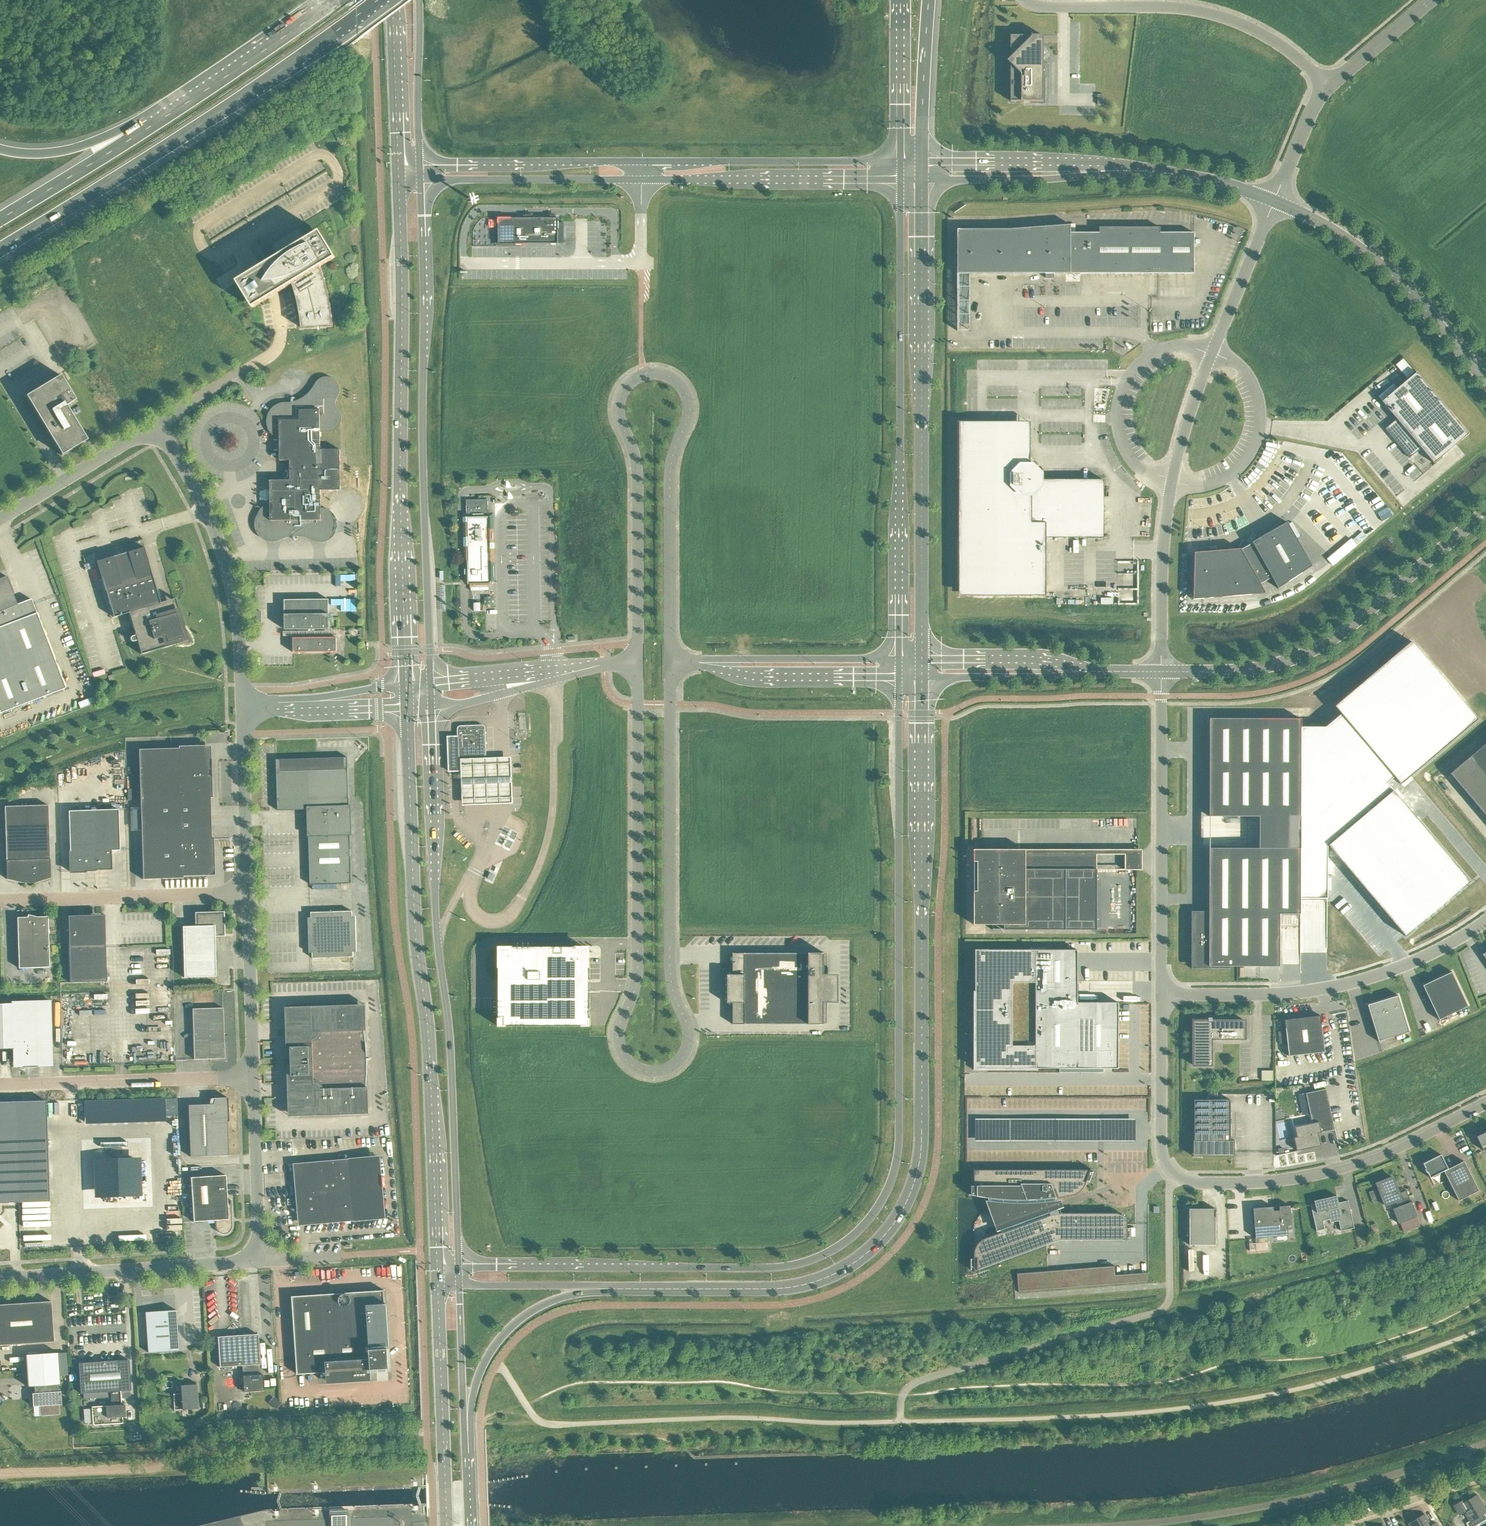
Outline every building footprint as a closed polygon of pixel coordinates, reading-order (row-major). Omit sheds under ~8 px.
[(1022,36),(1010,36),(1010,58),(1007,61),(1010,65),(1010,102),(1043,102),(1043,59),(1049,53),(1043,47),(1043,36),(1032,36),(1022,47),(1022,36)] [(558,223),(558,218),(555,218),(555,216),(550,216),(550,218),(532,218),(532,216),(523,216),(524,216),(524,218),(498,218),(498,245),(558,245),(558,244),(558,223)] [(1194,274),(1194,233),(1160,233),(1160,228),(1099,228),(1099,233),(1071,233),(1071,225),(1009,230),(957,230),(957,274),(1046,274),(1046,277),(1053,277),(1053,274),(1160,274),(1194,274)] [(592,229),(592,248),(592,249),(604,249),(604,229),(597,229),(592,229)] [(328,297),(319,268),(335,258),(319,231),(305,240),(299,230),(272,246),(278,256),(259,268),(236,282),(252,309),(276,295),(292,284),(298,306),(301,328),(332,326),(328,297)] [(1404,357),(1396,362),(1406,377),(1414,371),(1404,357)] [(1417,373),(1382,402),(1397,419),(1385,429),(1409,458),(1421,448),(1432,462),(1434,464),(1469,434),(1449,410),(1448,411),(1417,373)] [(66,406),(75,400),(60,375),(25,396),(61,456),(87,440),(66,406)] [(334,408),(333,405),(333,402),(334,399),(336,397),(337,394),(338,391),(338,388),(336,385),(335,383),(332,381),(330,380),(327,379),(324,380),(321,381),(318,383),(317,385),(315,388),(314,390),(312,393),(310,395),(308,397),(305,399),(303,400),(300,402),(297,403),(294,404),(291,404),(288,405),(282,405),(279,406),(277,407),(274,409),(272,411),(271,414),(270,417),(269,420),(269,423),(269,426),(270,428),(270,429),(270,430),(270,431),(279,431),(280,461),(290,461),(290,480),(270,480),(270,511),(261,511),(261,512),(261,513),(260,516),(258,518),(257,521),(257,524),(257,527),(258,530),(259,533),(261,535),(263,537),(266,539),(269,540),(272,540),(275,540),(277,539),(280,538),(283,537),(286,536),(289,535),(292,535),(295,534),(298,534),(301,535),(304,535),(307,536),(310,537),(312,538),(315,539),(318,540),(321,541),(324,540),(327,539),(329,538),(332,536),(333,533),(335,531),(336,528),(336,525),(335,522),(334,519),(333,516),(331,514),(328,512),(326,511),(323,510),(321,510),(321,491),(341,490),(340,450),(320,450),(320,430),(328,430),(331,430),(334,429),(336,427),(338,424),(339,421),(339,418),(339,415),(338,413),(336,410),(334,408)] [(1378,395),(1381,399),(1397,387),(1394,383),(1378,395)] [(1030,454),(1030,453),(1029,453),(1017,453),(1017,423),(1018,423),(1018,422),(1016,422),(985,422),(971,422),(959,422),(959,426),(959,427),(959,431),(959,432),(959,444),(959,473),(959,479),(959,488),(961,489),(964,493),(967,497),(969,501),(971,506),(971,512),(969,517),(967,521),(964,525),(961,529),(959,530),(959,539),(959,545),(959,567),(959,580),(959,582),(961,582),(966,582),(973,589),(973,594),(973,596),(975,596),(984,596),(1012,596),(1032,596),(1033,596),(1038,596),(1046,596),(1046,594),(1046,554),(1046,552),(1046,541),(1046,538),(1103,538),(1104,538),(1104,480),(1103,480),(1041,480),(1041,476),(1041,474),(1033,465),(1030,465),(1031,465),(1030,465),(1030,454)] [(466,500),(466,507),(467,518),(465,518),(465,522),(467,522),(467,538),(465,538),(466,547),(467,547),(468,562),(468,584),(492,584),(491,563),(491,546),(490,530),(490,517),(488,517),(488,500),(466,500)] [(1241,550),(1240,549),(1233,550),(1209,552),(1200,553),(1200,552),(1195,553),(1193,600),(1213,598),(1222,597),(1252,595),(1265,594),(1260,584),(1272,578),(1278,589),(1289,582),(1302,573),(1312,567),(1287,523),(1252,543),(1253,544),(1241,550)] [(130,639),(130,640),(130,641),(131,641),(131,642),(132,642),(133,642),(136,641),(140,655),(175,644),(179,644),(182,644),(186,644),(189,643),(192,643),(191,639),(190,636),(188,633),(186,629),(183,627),(179,612),(178,609),(177,607),(174,605),(171,604),(168,604),(160,606),(143,548),(96,562),(113,618),(128,613),(135,635),(131,636),(131,637),(130,638),(130,639)] [(95,567),(94,562),(83,565),(85,571),(95,567)] [(65,688),(31,599),(17,604),(6,576),(0,579),(0,714),(65,688)] [(315,629),(329,629),(328,600),(285,600),(285,630),(299,630),(299,638),(293,638),(293,653),(337,652),(337,638),(315,638),(315,629)] [(1193,913),(1193,969),(1229,969),(1229,967),(1279,967),(1279,914),(1300,914),(1300,899),(1327,899),(1327,847),(1405,937),(1470,882),(1387,783),(1394,777),(1401,785),(1477,720),(1412,642),(1335,707),(1341,715),(1326,728),(1301,728),(1301,719),(1210,719),(1209,817),(1259,817),(1259,849),(1209,849),(1209,913),(1193,913)] [(453,737),(448,737),(449,772),(454,772),(460,771),(460,761),(486,760),(486,757),(485,728),(485,727),(484,726),(483,726),(482,726),(460,726),(459,727),(458,727),(458,728),(458,729),(458,736),(453,737)] [(1450,774),(1485,817),(1485,743),(1450,774)] [(138,750),(140,820),(210,817),(210,798),(212,798),(210,757),(198,746),(178,746),(178,748),(138,750)] [(486,760),(460,761),(460,771),(461,805),(513,803),(511,756),(486,757),(486,760)] [(347,757),(276,760),(277,770),(274,770),(275,800),(278,800),(278,811),(284,810),(284,808),(310,807),(311,819),(309,819),(309,824),(311,824),(311,834),(309,834),(310,885),(351,883),(347,757)] [(6,879),(23,883),(34,883),(50,878),(48,805),(4,807),(6,879)] [(110,851),(119,851),(118,810),(68,811),(70,872),(95,871),(95,870),(111,870),(110,851)] [(210,817),(140,820),(142,880),(183,878),(182,876),(204,876),(204,875),(212,867),(214,867),(213,837),(211,837),(210,817)] [(1025,846),(1025,850),(1013,850),(974,850),(974,925),(1004,925),(1004,930),(1097,930),(1097,869),(1025,869),(1026,850),(1026,846),(1025,846)] [(1141,850),(1026,850),(1025,869),(1097,869),(1096,858),(1124,857),(1124,871),(1142,871),(1141,850)] [(309,918),(310,953),(312,953),(313,958),(353,957),(353,952),(357,952),(356,917),(352,917),(352,911),(311,912),(311,918),(309,918)] [(196,915),(197,926),(182,927),(183,977),(215,977),(214,934),(222,934),(221,914),(196,915)] [(17,918),(18,968),(49,967),(47,917),(37,917),(27,915),(27,917),(17,918)] [(67,917),(69,983),(106,982),(104,923),(84,920),(84,917),(78,917),(78,919),(67,917)] [(498,1018),(498,1026),(506,1026),(582,1026),(590,1026),(590,1018),(589,1018),(589,1015),(589,1009),(589,991),(588,991),(588,987),(588,983),(589,983),(589,981),(589,967),(587,966),(587,949),(577,949),(576,947),(575,947),(569,947),(567,947),(561,947),(559,947),(512,947),(511,949),(510,949),(500,949),(500,966),(501,966),(498,968),(499,968),(499,981),(499,983),(499,987),(499,991),(499,1016),(499,1018),(498,1018)] [(1118,1069),(1118,1003),(1077,1003),(1077,950),(988,950),(975,950),(975,1069),(1097,1069),(1103,1069),(1118,1069)] [(728,975),(728,1003),(733,1003),(733,1025),(824,1025),(824,1003),(838,1003),(838,975),(824,975),(824,953),(733,953),(733,975),(728,975)] [(1423,986),(1439,1020),(1440,1020),(1439,1020),(1468,1006),(1452,973),(1452,972),(1423,986)] [(1090,989),(1101,989),(1102,981),(1091,980),(1090,989)] [(1367,1005),(1379,1042),(1379,1041),(1409,1032),(1398,996),(1399,996),(1398,996),(1367,1005)] [(13,1049),(14,1063),(23,1062),(23,1068),(37,1067),(37,1062),(52,1061),(50,1001),(12,1002),(12,1003),(0,1004),(0,1049),(13,1049)] [(285,1007),(289,1116),(369,1114),(369,1087),(366,1087),(366,1085),(367,1080),(367,1073),(367,1070),(367,1064),(367,1061),(367,1057),(366,1051),(366,1047),(366,1044),(365,1039),(365,1036),(364,1031),(367,1031),(366,1005),(285,1007)] [(192,1009),(193,1060),(213,1059),(214,1061),(226,1061),(224,1043),(224,1042),(222,1008),(192,1009)] [(1284,1020),(1285,1028),(1289,1056),(1325,1052),(1321,1024),(1321,1016),(1284,1020)] [(1212,1066),(1212,1067),(1212,1040),(1246,1040),(1246,1039),(1245,1039),(1245,1021),(1193,1021),(1193,1066),(1212,1066)] [(1118,1083),(1119,1094),(1133,1093),(1133,1082),(1118,1083)] [(1294,1138),(1296,1151),(1321,1146),(1319,1135),(1318,1135),(1318,1133),(1334,1130),(1326,1089),(1298,1095),(1302,1111),(1309,1109),(1312,1123),(1294,1127),(1297,1137),(1294,1138)] [(187,1105),(189,1157),(228,1155),(226,1121),(228,1121),(227,1098),(218,1098),(218,1097),(214,1096),(212,1104),(187,1105)] [(1193,1157),(1234,1157),(1234,1141),(1230,1141),(1230,1100),(1194,1100),(1194,1141),(1193,1141),(1193,1157)] [(5,1211),(10,1215),(14,1211),(9,1207),(13,1203),(49,1201),(46,1101),(0,1102),(0,1217),(5,1211)] [(1476,1137),(1483,1151),(1485,1150),(1485,1132),(1476,1137)] [(1441,1154),(1423,1163),(1426,1169),(1425,1169),(1427,1173),(1427,1172),(1430,1178),(1444,1171),(1459,1201),(1479,1191),(1464,1161),(1448,1169),(1441,1154)] [(322,1193),(325,1223),(354,1221),(354,1220),(383,1217),(381,1185),(383,1185),(382,1179),(380,1179),(378,1157),(349,1160),(349,1159),(293,1164),(296,1195),(322,1193)] [(969,1194),(969,1195),(979,1197),(985,1198),(990,1199),(991,1202),(1002,1232),(985,1238),(983,1239),(982,1240),(979,1242),(979,1243),(977,1245),(976,1246),(975,1249),(974,1252),(974,1255),(974,1257),(974,1259),(971,1260),(971,1270),(974,1269),(974,1272),(975,1272),(975,1268),(977,1268),(977,1270),(1014,1256),(1059,1240),(1127,1240),(1127,1238),(1129,1238),(1129,1228),(1127,1228),(1127,1218),(1129,1220),(1130,1220),(1127,1217),(1124,1216),(1120,1214),(1117,1213),(1113,1213),(1059,1213),(1056,1206),(1053,1198),(1058,1198),(1072,1195),(1075,1194),(1076,1194),(1079,1192),(1081,1191),(1083,1188),(1084,1186),(1086,1183),(1086,1182),(1089,1182),(1093,1172),(1090,1172),(1087,1172),(1088,1170),(1086,1170),(1043,1170),(1028,1170),(973,1170),(973,1178),(974,1178),(974,1186),(971,1186),(971,1195),(969,1194)] [(190,1177),(193,1222),(214,1220),(215,1226),(215,1227),(215,1228),(215,1229),(216,1230),(217,1231),(217,1232),(218,1232),(219,1233),(220,1234),(222,1234),(224,1234),(225,1234),(227,1233),(228,1232),(229,1231),(230,1231),(230,1230),(230,1229),(231,1228),(231,1227),(231,1226),(231,1200),(230,1200),(230,1204),(227,1204),(225,1175),(190,1177)] [(1376,1184),(1385,1206),(1396,1202),(1398,1207),(1393,1209),(1398,1224),(1417,1217),(1411,1202),(1406,1190),(1399,1193),(1393,1177),(1376,1184)] [(1315,1204),(1310,1205),(1316,1231),(1325,1229),(1323,1221),(1329,1220),(1330,1223),(1338,1221),(1341,1231),(1354,1228),(1347,1201),(1338,1203),(1337,1196),(1314,1201),(1315,1204)] [(1291,1226),(1290,1206),(1279,1206),(1279,1210),(1273,1211),(1273,1207),(1253,1208),(1255,1238),(1288,1236),(1287,1226),(1291,1226)] [(1189,1209),(1189,1217),(1189,1245),(1215,1245),(1215,1217),(1216,1217),(1216,1209),(1189,1209)] [(1082,1268),(1017,1273),(1018,1292),(1084,1287),(1082,1268)] [(372,1380),(371,1369),(389,1368),(384,1290),(292,1296),(297,1374),(326,1372),(327,1383),(372,1380)] [(50,1301),(19,1303),(22,1344),(53,1342),(50,1301)] [(19,1303),(0,1305),(0,1345),(22,1344),(19,1303)] [(178,1350),(175,1310),(145,1312),(148,1353),(178,1350)] [(258,1365),(259,1365),(257,1334),(217,1337),(219,1367),(241,1366),(243,1392),(263,1390),(262,1374),(259,1375),(258,1365)] [(32,1406),(43,1406),(44,1415),(59,1414),(58,1405),(61,1404),(60,1391),(59,1391),(58,1385),(60,1385),(57,1353),(25,1355),(27,1387),(33,1386),(34,1393),(32,1393),(32,1406)] [(120,1391),(130,1390),(128,1360),(78,1363),(80,1394),(110,1392),(111,1405),(91,1407),(92,1423),(93,1424),(93,1425),(94,1425),(95,1425),(122,1423),(122,1417),(125,1417),(124,1404),(121,1405),(120,1391)] [(24,1392),(24,1383),(12,1384),(13,1392),(24,1392)] [(180,1393),(172,1394),(173,1410),(197,1409),(196,1384),(180,1385),(180,1393)] [(268,1403),(276,1410),(281,1403),(273,1397),(268,1403)] [(1466,1524),(1467,1525),(1476,1525),(1485,1520),(1485,1518),(1484,1514),(1485,1512),(1485,1511),(1477,1495),(1465,1502),(1464,1500),(1453,1506),(1458,1515),(1464,1512),(1469,1522),(1466,1524)] [(332,1512),(332,1516),(330,1516),(330,1525),(345,1525),(345,1516),(347,1516),(347,1511),(332,1511),(332,1512)] [(1424,1515),(1408,1524),(1409,1525),(1431,1525),(1424,1515)]
